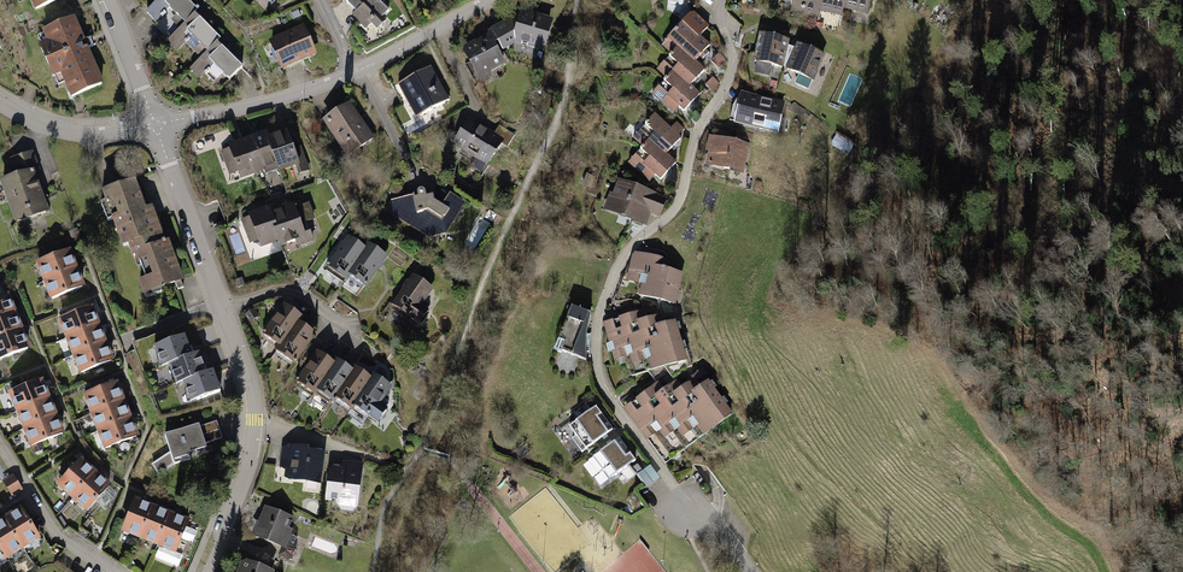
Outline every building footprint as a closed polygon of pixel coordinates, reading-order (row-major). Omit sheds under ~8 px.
[(36,9),(56,0),(32,0),(36,9)] [(147,11),(171,35),(168,39),(168,40),(195,14),(199,9),(197,8),(196,9),(187,0),(158,0),(147,11)] [(381,18),(389,10),(379,1),(380,0),(349,0),(346,2),(356,12),(353,15),(366,28),(378,15),(381,18)] [(820,0),(800,0),(799,6),(804,13),(816,15),(818,9),(820,0)] [(844,0),(820,0),(818,9),(828,11),(834,7),(842,9),(843,7),(844,0)] [(869,0),(844,0),(843,7),(853,9),(859,5),(868,8),(869,0)] [(493,32),(495,35),(502,48),(515,40),(541,48),(549,22),(537,18),(537,16),(534,13),(531,14),(529,16),(523,14),(520,23),(513,20),(493,32)] [(220,39),(195,14),(168,40),(178,49),(185,42),(186,43),(190,40),(189,39),(192,36),(207,52),(217,42),(220,39)] [(699,37),(708,27),(694,14),(690,15),(668,39),(678,48),(678,47),(694,62),(695,61),(699,57),(703,60),(709,52),(706,50),(709,46),(699,37)] [(73,19),(44,32),(49,42),(40,46),(53,75),(61,72),(72,96),(101,83),(73,19)] [(303,28),(272,42),(283,67),(314,53),(303,28)] [(465,51),(479,75),(502,62),(497,51),(502,48),(495,35),(478,44),(476,43),(473,43),(471,45),(471,48),(465,51)] [(788,40),(761,35),(755,61),(758,62),(756,69),(758,72),(766,74),(769,72),(771,65),(782,67),(788,40)] [(242,67),(217,42),(207,52),(191,68),(200,78),(205,73),(206,74),(210,71),(209,70),(214,65),(229,80),(242,67)] [(823,55),(798,44),(788,69),(799,74),(796,81),(798,85),(805,88),(809,87),(812,80),(813,80),(823,55)] [(678,47),(678,48),(663,63),(672,72),(673,71),(690,87),(690,86),(705,70),(695,61),(694,62),(678,47)] [(719,54),(712,61),(718,67),(725,60),(719,54)] [(431,67),(398,84),(409,104),(415,100),(423,114),(449,100),(431,67)] [(673,71),(672,72),(658,88),(671,100),(665,106),(673,113),(679,106),(684,111),(700,94),(690,86),(690,87),(673,71)] [(719,84),(713,78),(706,85),(712,91),(719,84)] [(779,105),(746,98),(740,122),(773,129),(779,105)] [(350,106),(326,123),(336,138),(342,135),(348,143),(345,145),(351,153),(373,138),(350,106)] [(666,155),(666,154),(681,139),(678,136),(684,130),(676,123),(670,129),(655,115),(639,132),(649,140),(666,155)] [(493,135),(469,120),(454,143),(477,157),(470,169),(482,177),(483,175),(482,173),(487,166),(488,167),(489,165),(487,164),(502,141),(508,145),(515,135),(499,125),(493,135)] [(781,129),(792,130),(793,121),(782,120),(781,129)] [(286,133),(268,140),(277,165),(279,170),(298,163),(296,159),(303,157),(300,147),(293,150),(286,133)] [(266,134),(248,141),(259,171),(277,165),(268,140),(266,134)] [(850,154),(854,146),(837,137),(833,144),(850,154)] [(747,146),(713,139),(711,151),(714,152),(711,164),(730,169),(731,166),(741,168),(747,146)] [(649,181),(655,175),(661,180),(676,163),(666,154),(666,155),(649,140),(635,156),(648,168),(642,174),(649,181)] [(230,149),(222,152),(225,160),(233,157),(241,178),(259,171),(248,141),(229,147),(230,149)] [(29,153),(12,159),(18,177),(3,182),(15,216),(36,209),(38,214),(46,212),(32,172),(35,171),(29,153)] [(144,210),(134,182),(104,193),(124,246),(129,244),(159,233),(150,208),(144,210)] [(664,200),(620,183),(611,209),(642,220),(646,209),(658,214),(664,200)] [(392,200),(386,208),(397,215),(404,213),(405,219),(429,234),(435,225),(444,231),(455,214),(457,216),(465,203),(450,193),(442,206),(434,201),(433,195),(426,197),(425,192),(424,191),(421,190),(419,191),(418,192),(418,197),(414,198),(414,196),(392,200)] [(293,207),(270,215),(279,240),(282,245),(297,240),(296,237),(309,232),(307,224),(301,226),(300,223),(313,218),(308,204),(294,209),(293,207)] [(250,217),(243,220),(246,228),(253,226),(261,246),(279,240),(270,215),(269,209),(250,216),(250,217)] [(78,229),(70,231),(72,237),(80,235),(78,229)] [(159,233),(129,244),(134,256),(137,255),(151,291),(181,280),(167,243),(163,244),(159,233)] [(348,240),(328,268),(345,279),(348,274),(364,251),(348,240)] [(364,251),(348,274),(364,285),(383,257),(367,246),(364,251)] [(65,253),(42,262),(44,269),(41,270),(45,281),(49,280),(72,271),(75,269),(71,258),(67,259),(65,253)] [(668,261),(635,253),(630,273),(640,275),(663,281),(665,270),(668,261)] [(231,263),(233,269),(239,267),(236,261),(231,263)] [(663,281),(640,275),(636,294),(674,304),(681,274),(665,270),(663,281)] [(72,271),(49,280),(51,286),(47,287),(52,299),(82,287),(77,275),(74,276),(72,271)] [(420,304),(430,290),(413,278),(393,306),(418,323),(427,310),(420,304)] [(0,299),(0,319),(10,315),(14,313),(9,302),(6,303),(4,297),(0,299)] [(590,313),(572,306),(559,340),(558,339),(554,349),(562,353),(563,351),(586,361),(586,351),(590,351),(590,343),(591,334),(587,334),(587,327),(589,321),(590,313)] [(284,307),(264,335),(280,346),(297,323),(300,319),(284,307)] [(258,316),(253,309),(246,314),(250,321),(258,316)] [(87,310),(64,319),(66,325),(63,326),(67,338),(71,336),(94,327),(98,326),(93,315),(90,316),(87,310)] [(634,324),(640,323),(637,313),(612,321),(615,330),(608,332),(611,342),(606,343),(609,352),(615,350),(615,351),(624,348),(630,346),(627,336),(637,333),(634,324)] [(0,319),(0,339),(17,332),(21,330),(16,319),(13,320),(10,315),(0,319)] [(658,327),(656,318),(640,323),(634,324),(637,333),(627,336),(630,346),(624,348),(632,376),(663,367),(655,339),(668,335),(665,325),(658,327)] [(297,323),(280,346),(277,351),(293,362),(313,335),(297,323)] [(663,367),(685,361),(674,323),(665,325),(668,335),(655,339),(663,367)] [(94,327),(71,336),(73,342),(70,344),(74,355),(78,354),(101,345),(104,343),(100,332),(96,333),(94,327)] [(0,339),(0,359),(28,348),(23,336),(19,338),(17,332),(0,339)] [(184,335),(154,346),(162,367),(169,364),(192,356),(184,335)] [(101,345),(78,354),(80,360),(77,361),(81,373),(111,361),(106,349),(103,350),(101,345)] [(192,356),(169,364),(177,384),(183,382),(206,373),(198,353),(192,356)] [(333,366),(317,355),(298,382),(314,394),(317,390),(333,366)] [(333,366),(317,390),(332,401),(335,397),(351,373),(336,362),(333,366)] [(351,373),(335,397),(351,408),(353,404),(370,380),(354,369),(351,373)] [(206,373),(183,382),(191,402),(197,400),(220,391),(212,371),(206,373)] [(370,380),(353,404),(377,421),(386,408),(378,403),(388,388),(372,377),(370,380)] [(13,400),(18,411),(21,410),(45,400),(48,399),(43,388),(40,389),(37,383),(14,392),(17,399),(13,400)] [(707,383),(700,388),(711,403),(692,416),(704,433),(730,414),(707,383)] [(88,402),(92,413),(96,412),(119,403),(123,402),(118,390),(114,391),(112,385),(89,394),(91,401),(88,402)] [(711,403),(700,388),(694,392),(689,385),(681,390),(687,397),(681,401),(692,416),(711,403)] [(687,397),(681,390),(676,394),(670,386),(662,392),(668,400),(663,404),(674,419),(656,432),(673,456),(704,433),(692,416),(681,401),(687,397)] [(668,400),(662,392),(657,396),(652,389),(630,404),(636,412),(630,416),(642,432),(651,426),(656,432),(674,419),(663,404),(668,400)] [(21,418),(25,428),(29,427),(52,418),(55,416),(50,405),(47,406),(45,400),(21,410),(24,417),(21,418)] [(95,419),(99,431),(103,429),(126,420),(129,419),(125,407),(121,409),(119,403),(96,412),(98,418),(95,419)] [(596,407),(569,427),(575,436),(572,439),(582,452),(587,449),(589,452),(598,445),(599,446),(616,434),(596,407)] [(27,434),(32,446),(62,433),(57,422),(54,423),(52,418),(29,427),(31,433),(27,434)] [(101,437),(106,448),(136,436),(131,424),(128,426),(126,420),(103,429),(105,435),(101,437)] [(182,429),(165,435),(170,453),(152,465),(159,474),(174,464),(190,459),(189,453),(207,448),(205,444),(222,438),(217,421),(183,432),(182,429)] [(616,434),(599,446),(600,447),(591,454),(593,457),(589,460),(599,473),(603,471),(609,480),(635,460),(616,434)] [(291,478),(318,481),(322,454),(309,453),(308,449),(305,448),(302,449),(301,452),(295,451),(291,478)] [(338,471),(332,471),(328,497),(355,501),(360,464),(346,459),(343,468),(340,469),(338,471)] [(78,464),(62,482),(67,487),(64,490),(73,498),(76,495),(92,476),(95,474),(85,466),(83,468),(78,464)] [(647,464),(635,473),(645,486),(657,477),(647,464)] [(11,473),(1,479),(10,495),(20,489),(11,473)] [(97,481),(92,476),(76,495),(81,499),(78,502),(87,510),(109,486),(99,478),(97,481)] [(151,511),(153,508),(141,503),(140,506),(134,504),(124,527),(130,529),(129,533),(141,537),(142,534),(151,511)] [(12,520),(7,523),(20,544),(25,540),(27,544),(38,537),(21,510),(10,516),(12,520)] [(169,518),(170,515),(159,510),(157,513),(151,511),(142,534),(148,536),(146,540),(158,544),(159,541),(169,518)] [(294,521),(266,510),(262,521),(258,522),(256,524),(256,527),(258,530),(256,535),(284,546),(280,555),(298,562),(307,539),(290,532),(294,521)] [(164,547),(175,551),(187,522),(176,517),(174,520),(169,518),(159,541),(165,543),(164,547)] [(4,554),(10,550),(12,554),(22,547),(20,544),(7,523),(5,520),(0,523),(0,547),(4,554)] [(245,563),(242,571),(268,571),(245,563)]
